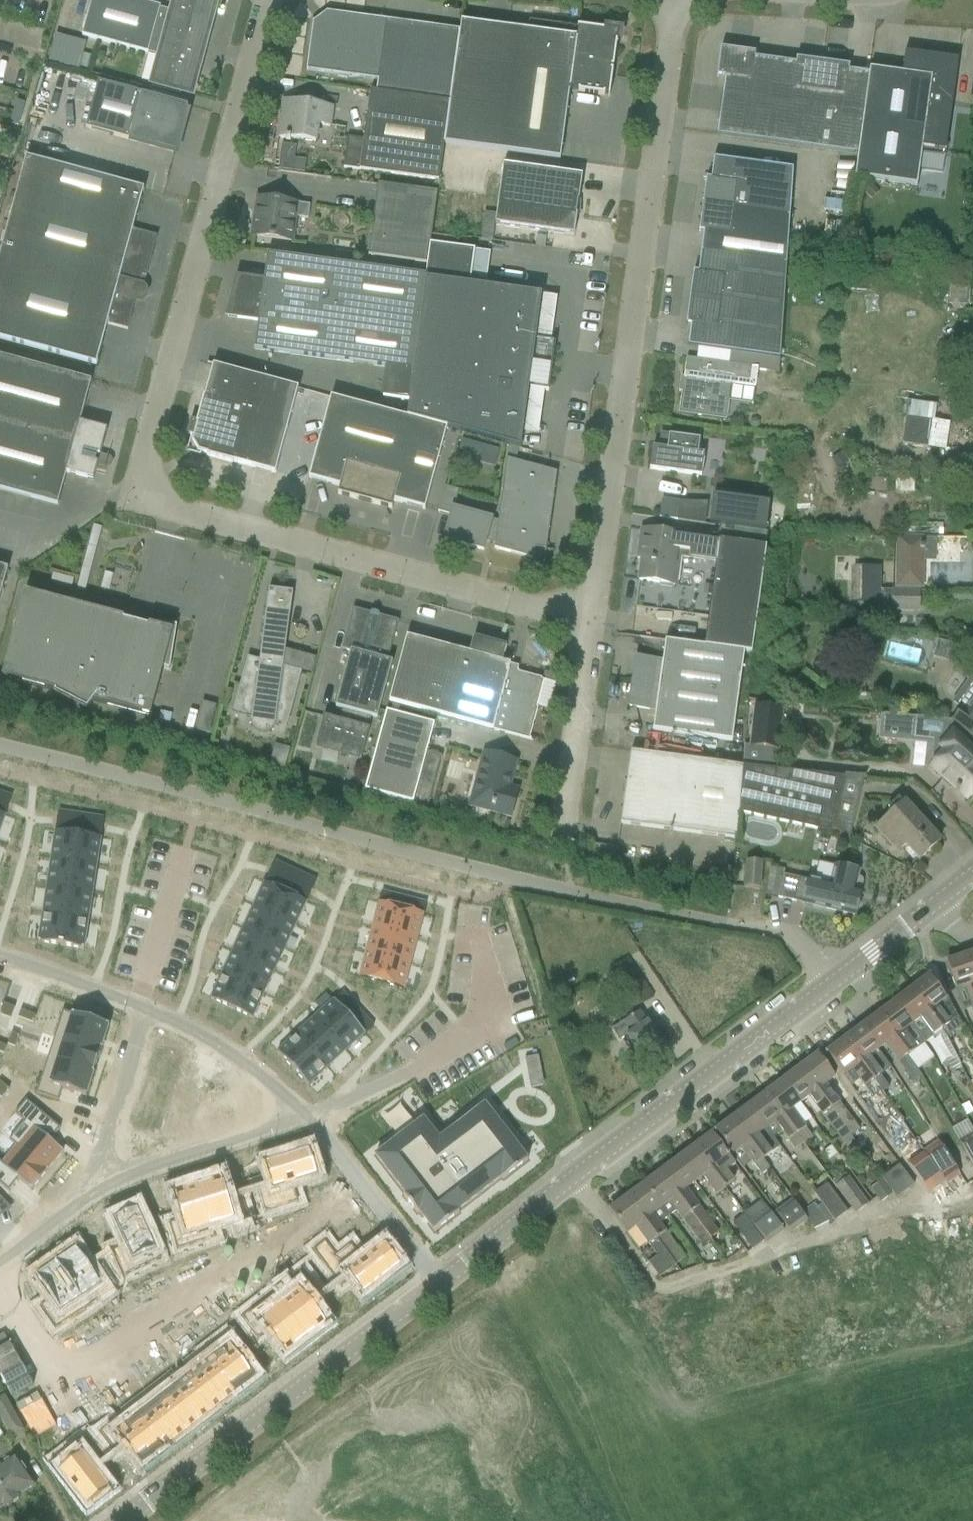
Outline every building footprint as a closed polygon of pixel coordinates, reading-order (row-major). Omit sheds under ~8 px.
[(216,0),(175,0),(169,20),(157,17),(160,7),(132,0),(91,0),(88,13),(200,43),(201,42),(204,43),(216,0)] [(198,53),(200,43),(88,13),(81,36),(147,54),(150,45),(162,48),(152,84),(190,95),(201,54),(198,53)] [(378,80),(386,20),(385,20),(350,15),(349,18),(326,15),(314,24),(311,47),(309,46),(306,70),(326,73),(378,80)] [(386,20),(378,80),(376,92),(449,102),(459,30),(387,21),(386,20)] [(576,37),(460,22),(459,30),(449,102),(443,144),(560,160),(569,92),(570,90),(578,91),(578,93),(604,96),(604,94),(608,95),(607,97),(609,97),(616,41),(620,42),(622,33),(577,28),(576,37)] [(764,142),(775,61),(754,58),(755,54),(720,49),(717,77),(725,78),(717,136),(764,142)] [(858,155),(854,177),(906,185),(909,163),(919,164),(921,154),(928,97),(952,100),(958,60),(904,52),(901,74),(869,69),(869,74),(858,155)] [(83,54),(77,74),(87,77),(92,57),(83,54)] [(810,148),(822,63),(796,59),(795,64),(775,61),(764,142),(810,148)] [(858,155),(869,74),(848,71),(849,67),(822,63),(810,148),(858,155)] [(175,153),(187,106),(97,82),(85,129),(175,153)] [(449,102),(376,92),(370,91),(363,141),(347,138),(343,168),(438,181),(443,144),(449,102)] [(928,97),(921,154),(945,157),(952,100),(928,97)] [(17,101),(13,113),(21,115),(24,103),(17,101)] [(280,119),(278,137),(285,138),(285,140),(289,141),(290,138),(315,142),(317,125),(329,126),(332,107),(288,101),(283,101),(281,113),(280,119)] [(13,113),(10,124),(18,126),(21,115),(13,113)] [(7,134),(4,145),(12,147),(15,136),(7,134)] [(280,142),(278,169),(301,171),(304,144),(280,142)] [(4,145),(0,157),(8,159),(12,147),(4,145)] [(144,300),(146,297),(148,293),(147,288),(144,285),(156,237),(133,230),(143,190),(25,159),(0,251),(0,339),(96,365),(107,324),(126,330),(136,301),(139,302),(144,300)] [(789,217),(792,170),(714,159),(711,180),(706,179),(703,205),(789,217)] [(909,163),(906,185),(917,186),(919,164),(909,163)] [(496,213),(494,225),(553,233),(573,236),(581,176),(562,174),(503,166),(501,174),(496,213)] [(427,265),(430,244),(437,193),(377,185),(367,256),(427,265)] [(307,219),(309,205),(281,202),(257,198),(251,236),(291,242),(294,217),(307,219)] [(786,264),(786,255),(789,217),(703,205),(699,231),(704,232),(701,253),(786,264)] [(548,392),(555,342),(535,339),(541,294),(470,285),(474,250),(430,244),(427,265),(425,276),(419,324),(408,401),(406,418),(446,429),(520,449),(528,389),(548,392)] [(783,311),(786,264),(701,253),(699,274),(693,273),(690,299),(783,311)] [(419,324),(425,276),(267,254),(263,282),(237,279),(234,299),(419,324)] [(949,286),(948,304),(966,305),(966,302),(968,302),(969,287),(949,286)] [(419,324),(234,299),(233,305),(230,305),(227,317),(237,318),(237,319),(257,323),(253,350),(386,368),(382,397),(408,401),(419,324)] [(690,299),(686,324),(691,325),(688,347),(697,348),(779,359),(783,311),(690,299)] [(680,377),(678,392),(681,392),(679,414),(726,420),(728,401),(730,385),(755,388),(757,370),(777,373),(779,359),(697,348),(696,360),(686,359),(684,377),(680,377)] [(107,430),(80,423),(91,381),(0,357),(0,490),(57,506),(66,474),(93,481),(107,430)] [(213,366),(201,408),(286,431),(294,400),(297,388),(213,366)] [(424,510),(446,429),(406,418),(330,397),(308,479),(339,487),(337,495),(391,509),(393,502),(424,510)] [(286,431),(201,408),(197,423),(198,423),(197,424),(191,422),(187,434),(194,436),(192,441),(199,452),(206,454),(206,456),(232,463),(233,462),(274,473),(286,431)] [(927,447),(931,420),(906,417),(902,443),(927,447)] [(652,447),(649,470),(701,476),(704,454),(698,453),(699,440),(668,436),(666,449),(652,447)] [(461,440),(456,457),(468,461),(473,443),(461,440)] [(546,550),(557,473),(506,459),(498,521),(493,520),(486,542),(494,544),(494,549),(532,559),(535,549),(546,550)] [(484,551),(486,542),(493,520),(454,509),(458,491),(444,487),(438,512),(449,515),(443,540),(484,551)] [(713,496),(709,525),(768,533),(772,504),(713,496)] [(677,521),(679,507),(660,504),(658,518),(677,521)] [(641,560),(638,581),(659,584),(659,587),(672,589),(672,585),(675,586),(679,558),(679,556),(690,558),(715,561),(718,541),(716,541),(693,538),(682,536),(682,535),(641,530),(639,545),(643,546),(641,560)] [(710,596),(703,646),(744,652),(752,653),(766,546),(768,533),(750,531),(748,544),(718,540),(718,541),(715,561),(715,563),(712,586),(710,596)] [(921,550),(921,545),(921,539),(897,538),(896,587),(921,587),(921,550)] [(853,580),(853,602),(883,602),(884,591),(880,591),(880,567),(862,567),(861,581),(853,580)] [(282,666),(292,592),(269,589),(259,661),(282,666)] [(883,602),(883,610),(892,610),(892,611),(919,612),(920,590),(892,589),(892,591),(884,591),(883,602)] [(24,592),(1,678),(55,692),(53,694),(86,711),(93,702),(150,717),(163,667),(168,669),(169,669),(176,626),(150,622),(147,627),(123,620),(123,618),(24,592)] [(350,652),(335,707),(342,709),(370,717),(377,719),(392,662),(387,661),(398,621),(352,609),(342,650),(350,652)] [(961,641),(972,643),(972,638),(972,632),(963,631),(961,641)] [(406,637),(389,702),(492,729),(528,739),(537,708),(535,707),(542,681),(540,680),(540,679),(517,673),(517,672),(516,672),(518,667),(510,665),(509,664),(501,662),(505,647),(480,640),(473,638),(472,642),(469,653),(406,637)] [(744,652),(703,646),(664,641),(662,661),(642,658),(641,664),(634,664),(631,685),(737,700),(744,652)] [(286,725),(301,672),(282,666),(259,661),(247,657),(233,711),(251,716),(251,721),(252,725),(254,729),(258,732),(263,733),(268,732),(273,728),(274,723),(286,725)] [(970,678),(953,703),(962,709),(953,721),(972,736),(972,680),(970,678)] [(731,742),(737,700),(631,685),(629,707),(649,710),(649,708),(655,709),(652,731),(731,742)] [(202,704),(195,728),(205,731),(209,716),(210,716),(213,707),(202,704)] [(744,746),(742,765),(774,769),(776,750),(781,709),(755,706),(750,747),(744,746)] [(316,746),(316,749),(358,761),(359,758),(360,758),(368,730),(367,730),(370,717),(342,709),(339,722),(324,718),(316,746)] [(427,808),(441,757),(426,753),(434,724),(386,711),(364,791),(427,808)] [(967,800),(972,794),(972,751),(972,750),(972,736),(953,721),(920,718),(918,739),(933,741),(930,769),(933,769),(967,800)] [(474,783),(472,792),(478,794),(475,803),(495,808),(494,814),(511,818),(519,789),(511,786),(518,761),(483,751),(474,783)] [(735,839),(737,812),(741,767),(630,752),(621,824),(735,839)] [(741,767),(737,812),(739,813),(829,833),(849,840),(853,822),(850,816),(854,815),(855,815),(864,776),(843,774),(842,774),(841,777),(741,767)] [(9,804),(11,797),(0,793),(0,801),(9,804)] [(892,813),(875,828),(897,852),(904,845),(905,846),(918,860),(940,841),(904,802),(902,804),(898,799),(887,809),(892,813)] [(58,812),(57,819),(68,821),(79,823),(90,824),(102,826),(103,819),(103,818),(92,816),(80,815),(69,813),(58,811),(58,812)] [(38,941),(38,942),(60,946),(83,949),(83,948),(82,948),(86,921),(90,894),(94,866),(99,839),(100,840),(100,838),(101,831),(90,829),(79,827),(67,826),(56,824),(55,831),(54,833),(56,833),(52,860),(47,887),(43,914),(39,941),(38,941)] [(759,888),(761,861),(745,860),(743,887),(759,888)] [(274,861),(270,870),(278,874),(287,878),(295,882),(303,886),(312,889),(316,881),(307,877),(299,873),(291,869),(282,865),(274,861)] [(771,867),(768,895),(796,902),(796,899),(802,900),(802,903),(855,915),(860,892),(862,881),(860,878),(857,877),(859,871),(836,866),(818,862),(814,882),(807,880),(806,884),(800,882),(801,879),(783,874),(784,871),(771,867)] [(210,998),(210,999),(231,1009),(252,1019),(252,1017),(251,1017),(262,994),(272,971),(283,949),(293,926),(304,903),(305,904),(306,902),(310,894),(301,890),(293,886),(285,882),(276,878),(268,875),(264,883),(263,884),(265,885),(254,907),(243,930),(233,953),(222,976),(212,999),(210,998)] [(366,953),(360,979),(381,984),(402,990),(409,964),(415,940),(422,914),(423,914),(426,903),(418,901),(411,899),(403,897),(396,896),(389,894),(381,892),(378,903),(379,903),(373,929),(366,953)] [(946,962),(952,981),(955,989),(963,1012),(972,1009),(972,1013),(972,974),(967,955),(946,962)] [(627,958),(609,971),(630,1001),(648,989),(627,958)] [(929,977),(911,990),(946,1037),(948,1037),(947,1036),(948,1035),(948,1034),(959,1027),(960,1026),(961,1027),(962,1026),(946,997),(944,998),(941,993),(929,977)] [(911,990),(894,1002),(911,1025),(924,1043),(932,1037),(933,1037),(932,1036),(933,1036),(939,1043),(937,1045),(943,1056),(953,1051),(947,1038),(946,1037),(911,990)] [(277,1052),(276,1053),(292,1070),(307,1087),(308,1086),(307,1085),(326,1068),(344,1051),(363,1034),(364,1035),(364,1034),(373,1026),(368,1020),(363,1015),(357,1009),(352,1004),(347,998),(342,992),(333,1000),(332,1001),(333,1002),(315,1019),(296,1036),(278,1053),(277,1052)] [(894,1002),(877,1015),(908,1056),(924,1043),(894,1002)] [(0,1011),(0,1016),(10,1019),(14,1008),(3,1004),(0,1011)] [(20,1010),(17,1018),(32,1024),(35,1016),(20,1010)] [(62,1011),(54,1035),(100,1050),(108,1026),(89,1020),(90,1016),(76,1011),(75,1015),(62,1011)] [(639,1011),(611,1031),(618,1041),(626,1036),(632,1045),(643,1061),(664,1047),(652,1031),(647,1022),(639,1011)] [(877,1015),(860,1028),(877,1050),(885,1045),(898,1062),(912,1083),(921,1076),(915,1068),(907,1056),(908,1056),(877,1015)] [(860,1028),(843,1040),(879,1087),(881,1092),(887,1087),(879,1076),(883,1074),(890,1068),(877,1050),(860,1028)] [(11,1034),(7,1045),(14,1048),(19,1036),(11,1034)] [(54,1035),(47,1058),(93,1073),(100,1050),(54,1035)] [(879,1087),(843,1040),(826,1053),(843,1076),(852,1069),(873,1098),(881,1092),(879,1087)] [(851,1136),(859,1130),(825,1085),(835,1078),(817,1055),(800,1068),(814,1087),(851,1136)] [(47,1058),(35,1094),(58,1101),(62,1089),(85,1097),(93,1073),(47,1058)] [(537,1058),(525,1060),(528,1076),(540,1074),(537,1058)] [(851,1136),(814,1087),(800,1068),(783,1081),(800,1104),(809,1097),(827,1121),(842,1143),(851,1136)] [(803,1144),(812,1138),(791,1110),(800,1104),(783,1081),(766,1094),(803,1143),(802,1143),(803,1144)] [(1,1099),(9,1089),(0,1083),(0,1098),(1,1099)] [(766,1094),(749,1106),(773,1138),(782,1132),(795,1149),(802,1143),(803,1143),(766,1094)] [(14,1115),(0,1132),(9,1139),(9,1140),(16,1146),(47,1171),(63,1151),(50,1141),(59,1129),(56,1126),(66,1115),(42,1104),(37,1110),(25,1101),(14,1115)] [(422,1120),(375,1156),(405,1195),(403,1196),(417,1214),(419,1213),(434,1233),(459,1214),(457,1212),(501,1178),(502,1180),(527,1161),(484,1105),(438,1140),(422,1120)] [(749,1106),(732,1119),(762,1159),(779,1146),(773,1138),(749,1106)] [(762,1159),(732,1119),(715,1132),(732,1155),(739,1164),(748,1157),(754,1166),(758,1171),(761,1175),(770,1169),(763,1159),(762,1159)] [(735,1165),(729,1157),(724,1150),(712,1134),(694,1147),(725,1189),(734,1182),(726,1172),(735,1165)] [(959,1142),(972,1167),(972,1134),(959,1142)] [(8,1192),(18,1180),(31,1190),(47,1171),(16,1146),(9,1140),(2,1135),(0,1138),(0,1185),(8,1192)] [(959,1176),(937,1142),(922,1152),(945,1186),(959,1176)] [(725,1189),(694,1147),(677,1160),(694,1183),(703,1176),(717,1195),(725,1189)] [(270,1182),(257,1186),(266,1212),(273,1210),(277,1208),(277,1209),(284,1207),(284,1206),(292,1204),(298,1202),(296,1196),(293,1188),(294,1188),(292,1183),(294,1183),(299,1181),(303,1180),(311,1177),(317,1176),(311,1159),(309,1154),(310,1154),(309,1149),(303,1151),(303,1152),(298,1153),(287,1156),(287,1157),(282,1158),(275,1160),(270,1162),(264,1163),(269,1178),(270,1178),(270,1181),(270,1182)] [(710,1239),(718,1233),(686,1189),(694,1183),(677,1160),(661,1173),(710,1239)] [(897,1198),(914,1185),(899,1165),(882,1178),(897,1198)] [(661,1173),(644,1185),(667,1217),(676,1211),(701,1245),(710,1239),(661,1173)] [(199,1184),(196,1185),(210,1227),(211,1226),(213,1226),(228,1221),(232,1220),(236,1231),(238,1230),(242,1229),(250,1227),(242,1201),(229,1205),(228,1202),(226,1197),(227,1197),(224,1187),(223,1188),(222,1183),(220,1177),(216,1179),(210,1181),(205,1182),(205,1183),(199,1185),(199,1184)] [(856,1213),(867,1205),(847,1178),(836,1186),(856,1213)] [(879,1203),(891,1195),(880,1181),(868,1189),(879,1203)] [(834,1221),(847,1211),(827,1183),(814,1193),(822,1204),(833,1219),(834,1221)] [(181,1220),(168,1224),(177,1250),(184,1247),(188,1246),(195,1244),(210,1239),(211,1239),(214,1238),(211,1226),(210,1227),(196,1185),(194,1186),(188,1188),(183,1189),(183,1190),(177,1192),(177,1191),(173,1192),(174,1198),(175,1198),(176,1202),(179,1212),(181,1217),(180,1217),(181,1220)] [(677,1265),(685,1258),(670,1238),(659,1223),(667,1217),(644,1185),(627,1198),(677,1265)] [(677,1265),(627,1198),(609,1211),(626,1234),(635,1227),(657,1256),(649,1263),(660,1278),(677,1265)] [(790,1233),(807,1220),(793,1200),(775,1213),(790,1233)] [(814,1205),(803,1212),(814,1229),(829,1221),(833,1219),(822,1204),(819,1207),(817,1208),(814,1205)] [(124,1245),(112,1251),(123,1276),(130,1273),(130,1272),(134,1271),(139,1268),(144,1266),(148,1264),(156,1261),(160,1259),(154,1245),(153,1245),(151,1240),(152,1240),(147,1230),(146,1230),(143,1222),(137,1208),(133,1210),(128,1212),(121,1215),(116,1218),(116,1217),(112,1219),(114,1224),(115,1224),(117,1228),(116,1228),(120,1238),(121,1237),(123,1242),(123,1243),(124,1245)] [(766,1243),(783,1231),(769,1212),(751,1224),(766,1243)] [(751,1249),(762,1241),(743,1216),(732,1224),(751,1249)] [(325,1242),(313,1251),(340,1287),(351,1279),(352,1280),(354,1282),(353,1282),(363,1295),(368,1291),(372,1287),(372,1288),(378,1283),(377,1283),(382,1280),(391,1273),(395,1270),(400,1266),(397,1262),(397,1263),(394,1259),(383,1244),(378,1248),(379,1248),(372,1254),(372,1253),(368,1256),(365,1259),(364,1259),(362,1260),(359,1256),(359,1257),(354,1250),(351,1245),(346,1249),(339,1254),(336,1256),(332,1251),(327,1245),(325,1242)] [(56,1260),(54,1261),(87,1307),(89,1305),(102,1296),(108,1292),(111,1290),(112,1290),(118,1285),(102,1263),(91,1270),(90,1268),(89,1268),(86,1264),(87,1264),(81,1256),(78,1252),(75,1247),(71,1249),(72,1250),(66,1254),(66,1253),(62,1256),(57,1260),(56,1260)] [(37,1273),(34,1276),(37,1280),(38,1280),(40,1284),(46,1292),(49,1296),(49,1297),(50,1299),(50,1300),(42,1306),(41,1305),(39,1307),(55,1329),(62,1325),(61,1324),(65,1322),(71,1318),(70,1318),(84,1309),(87,1307),(54,1261),(52,1263),(53,1263),(47,1267),(47,1266),(43,1269),(43,1270),(38,1274),(37,1273)] [(274,1292),(271,1294),(306,1339),(307,1337),(312,1333),(313,1333),(317,1330),(316,1330),(322,1326),(325,1323),(322,1319),(319,1315),(313,1307),(313,1308),(309,1303),(310,1303),(308,1301),(319,1293),(302,1271),(296,1276),(292,1278),(287,1282),(287,1283),(274,1293),(274,1292)] [(247,1313),(241,1318),(257,1339),(268,1331),(270,1334),(270,1333),(274,1338),(273,1338),(279,1346),(280,1345),(283,1349),(282,1349),(286,1354),(289,1351),(294,1347),(298,1344),(303,1340),(304,1340),(306,1339),(271,1294),(269,1296),(256,1306),(250,1310),(251,1310),(247,1313)] [(185,1327),(192,1336),(198,1332),(191,1322),(185,1327)] [(185,1327),(178,1332),(179,1332),(186,1341),(192,1336),(185,1327)] [(207,1350),(203,1353),(205,1355),(206,1354),(235,1393),(238,1390),(243,1387),(247,1384),(246,1383),(251,1380),(255,1377),(241,1359),(241,1360),(238,1356),(224,1337),(218,1341),(219,1341),(207,1350)] [(166,1341),(160,1346),(167,1355),(174,1351),(167,1341),(166,1341)] [(160,1346),(154,1351),(161,1360),(167,1355),(160,1346)] [(195,1362),(192,1364),(197,1370),(198,1369),(223,1402),(227,1399),(226,1399),(233,1394),(235,1393),(206,1354),(205,1355),(204,1355),(195,1362)] [(142,1360),(135,1365),(143,1374),(149,1370),(142,1360)] [(135,1365),(129,1370),(136,1379),(143,1374),(135,1365)] [(187,1377),(185,1379),(211,1412),(213,1410),(212,1410),(219,1405),(223,1402),(198,1369),(197,1370),(196,1370),(196,1371),(187,1378),(187,1377)] [(117,1379),(111,1384),(118,1393),(124,1389),(117,1379)] [(174,1387),(173,1388),(198,1421),(202,1418),(208,1413),(209,1413),(211,1412),(185,1379),(184,1380),(175,1387),(174,1387)] [(158,1391),(156,1392),(186,1431),(188,1429),(194,1424),(195,1424),(198,1421),(173,1388),(174,1387),(169,1382),(167,1384),(158,1391)] [(111,1384),(104,1389),(112,1398),(118,1393),(111,1384)] [(145,1400),(144,1401),(173,1440),(177,1437),(184,1432),(186,1431),(156,1392),(155,1393),(146,1400),(145,1400)] [(24,1431),(4,1395),(0,1397),(0,1419),(11,1438),(24,1431)] [(133,1410),(131,1412),(135,1417),(136,1417),(161,1450),(163,1448),(170,1443),(173,1440),(144,1401),(142,1403),(133,1410)] [(106,1428),(99,1433),(116,1454),(118,1453),(118,1452),(126,1446),(126,1447),(127,1446),(141,1465),(145,1462),(149,1458),(150,1458),(153,1456),(153,1455),(158,1452),(161,1450),(136,1417),(135,1417),(133,1419),(122,1428),(117,1431),(111,1423),(109,1425),(106,1428)] [(57,1459),(53,1462),(63,1474),(66,1478),(73,1487),(78,1494),(87,1506),(91,1504),(91,1503),(95,1500),(101,1496),(101,1495),(105,1492),(109,1490),(106,1486),(105,1486),(102,1482),(103,1482),(97,1474),(96,1474),(93,1470),(93,1469),(91,1467),(92,1466),(100,1460),(102,1459),(85,1437),(79,1442),(76,1445),(76,1444),(71,1448),(67,1451),(64,1454),(57,1459)] [(2,1442),(0,1444),(0,1487),(12,1504),(19,1499),(17,1496),(32,1485),(14,1458),(13,1459),(2,1442)] [(2,1506),(4,1509),(12,1504),(0,1487),(0,1507),(2,1506)]
